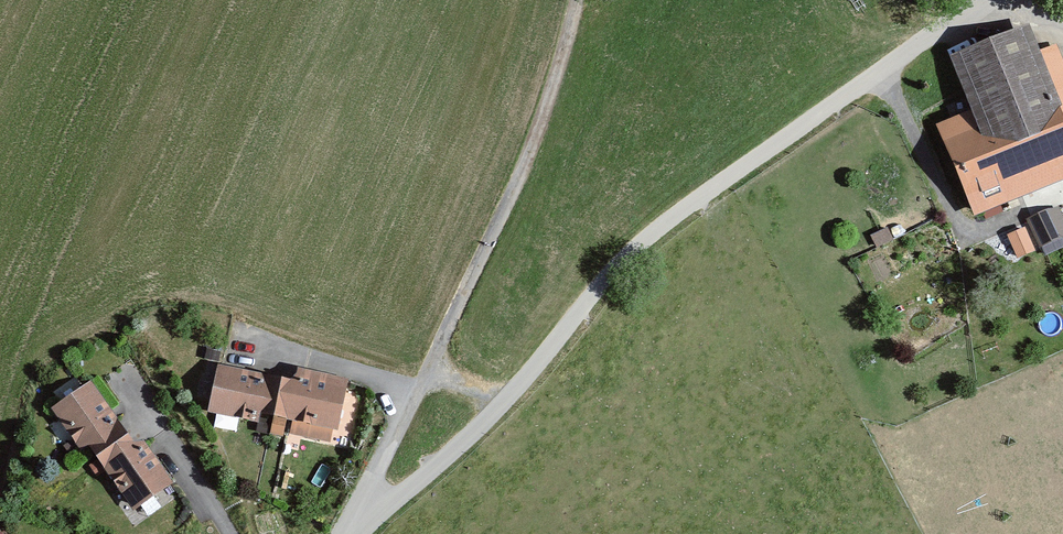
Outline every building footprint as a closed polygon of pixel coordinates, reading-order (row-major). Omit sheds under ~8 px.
[(948,56),(971,111),(936,126),(974,217),(1062,181),(1062,59),(1058,46),(1041,53),(1031,25),(948,56)] [(1062,240),(1062,203),(1031,211),(1039,246),(1062,240)] [(1029,224),(1009,229),(1016,254),(1036,248),(1029,224)] [(273,423),(283,378),(219,365),(210,411),(273,423)] [(345,390),(283,378),(273,423),(331,435),(332,427),(338,428),(345,390)] [(130,436),(92,382),(54,408),(92,462),(98,458),(130,436)] [(130,436),(98,458),(134,509),(172,483),(141,441),(133,442),(130,436)]
